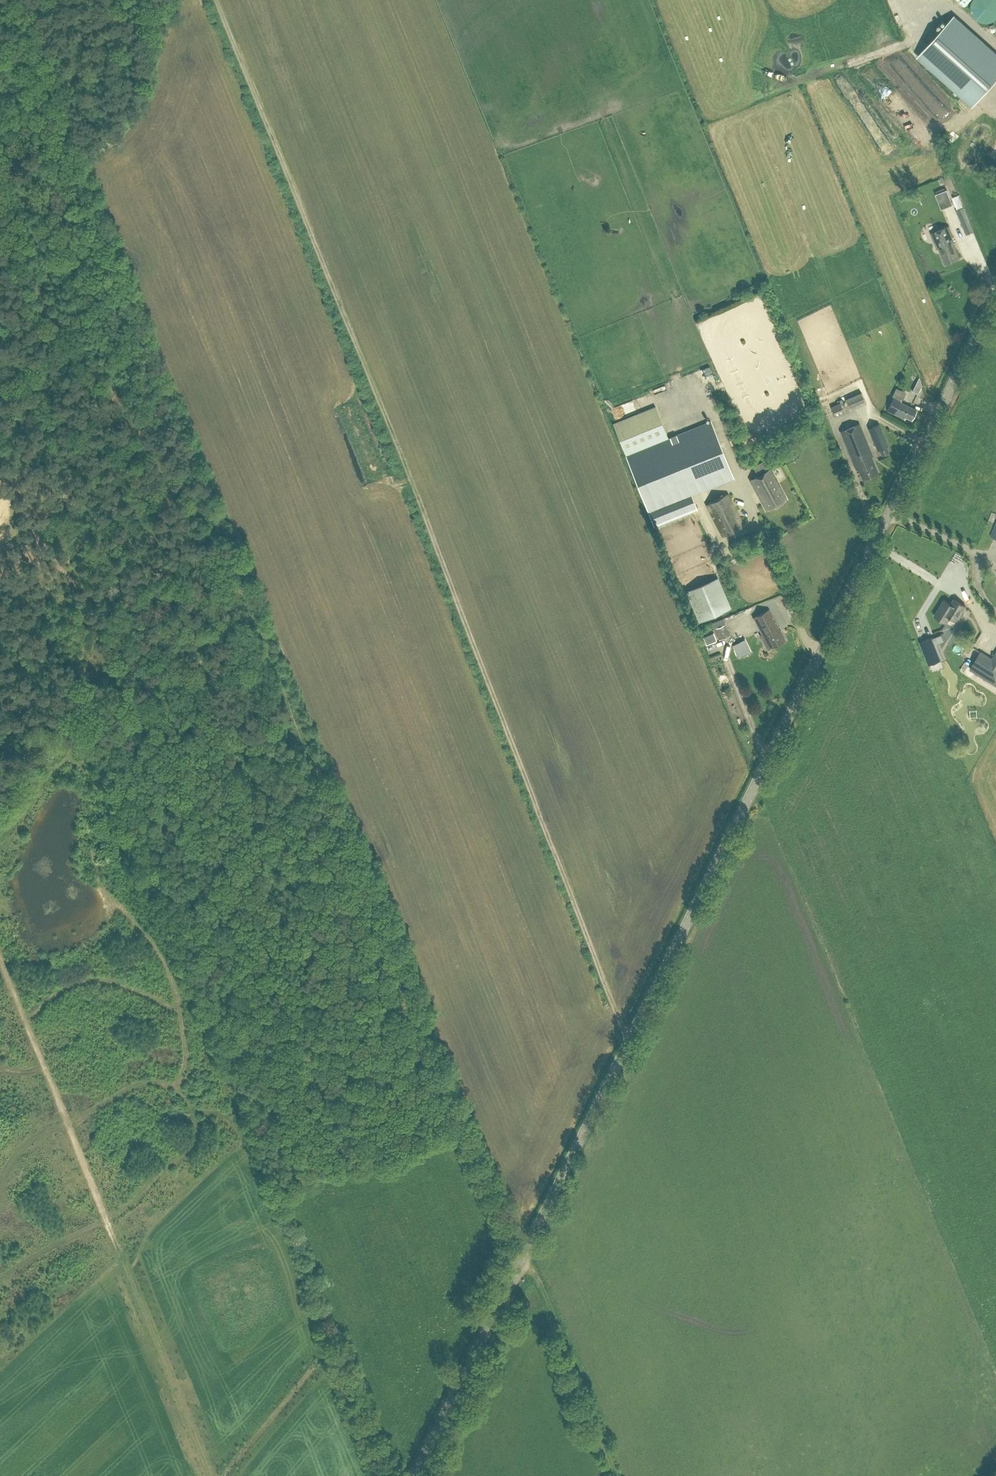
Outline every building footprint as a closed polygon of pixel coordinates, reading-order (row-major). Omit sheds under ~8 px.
[(972,2),(971,4),(971,7),(971,9),(971,12),(972,14),(974,17),(975,19),(977,20),(979,21),(981,22),(983,22),(986,23),(989,22),(991,22),(993,21),(995,20),(995,19),(995,0),(973,0),(972,2)] [(995,79),(995,53),(955,15),(919,55),(973,104),(995,79)] [(888,94),(900,119),(910,115),(898,89),(888,94)] [(954,203),(949,189),(939,193),(943,206),(954,203)] [(964,207),(956,211),(966,235),(974,231),(964,207)] [(937,248),(939,247),(945,263),(959,258),(953,242),(955,241),(950,227),(931,234),(937,248)] [(887,411),(905,419),(906,417),(912,420),(917,409),(901,402),(905,393),(896,389),(892,397),(893,398),(887,411)] [(861,393),(845,400),(850,410),(866,403),(861,393)] [(840,403),(831,408),(835,417),(845,413),(840,403)] [(612,423),(625,455),(653,525),(696,508),(691,496),(734,479),(710,421),(668,438),(655,405),(612,423)] [(859,424),(841,431),(856,469),(858,469),(863,479),(878,473),(871,456),(873,456),(859,424)] [(878,450),(879,450),(886,447),(888,446),(879,424),(868,428),(878,450)] [(750,480),(766,510),(786,500),(770,469),(750,480)] [(706,505),(722,537),(744,526),(728,493),(706,505)] [(718,576),(685,590),(698,621),(731,607),(718,576)] [(950,617),(956,621),(966,605),(954,598),(951,604),(944,599),(935,615),(946,622),(950,617)] [(784,640),(769,610),(754,618),(763,636),(762,637),(768,648),(784,640)] [(711,659),(730,651),(718,620),(699,628),(711,659)] [(954,724),(967,729),(970,719),(958,714),(954,724)]
